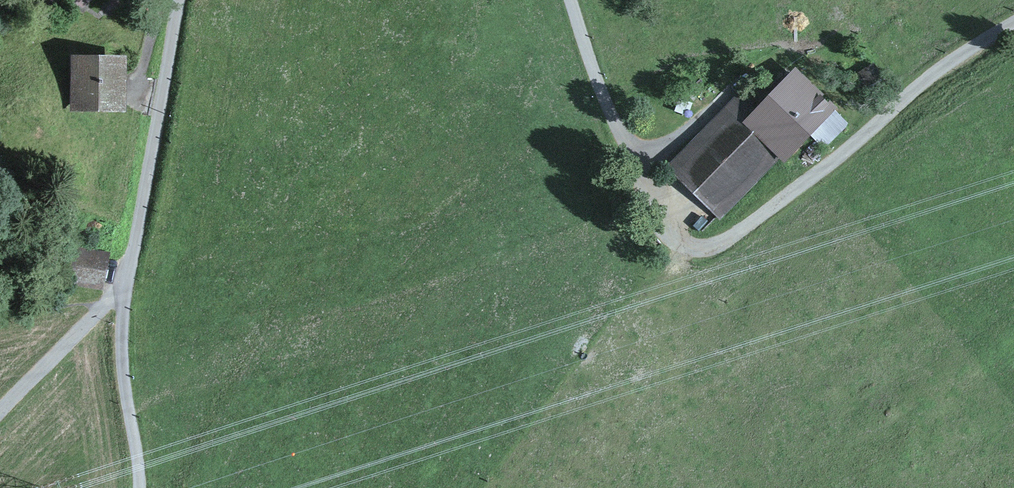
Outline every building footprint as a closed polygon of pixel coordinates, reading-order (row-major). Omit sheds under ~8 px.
[(117,106),(117,65),(77,65),(77,106),(117,106)] [(741,98),(674,167),(721,213),(779,153),(784,158),(826,115),(792,83),(760,116),(741,98)] [(102,287),(107,256),(77,252),(72,282),(102,287)]
